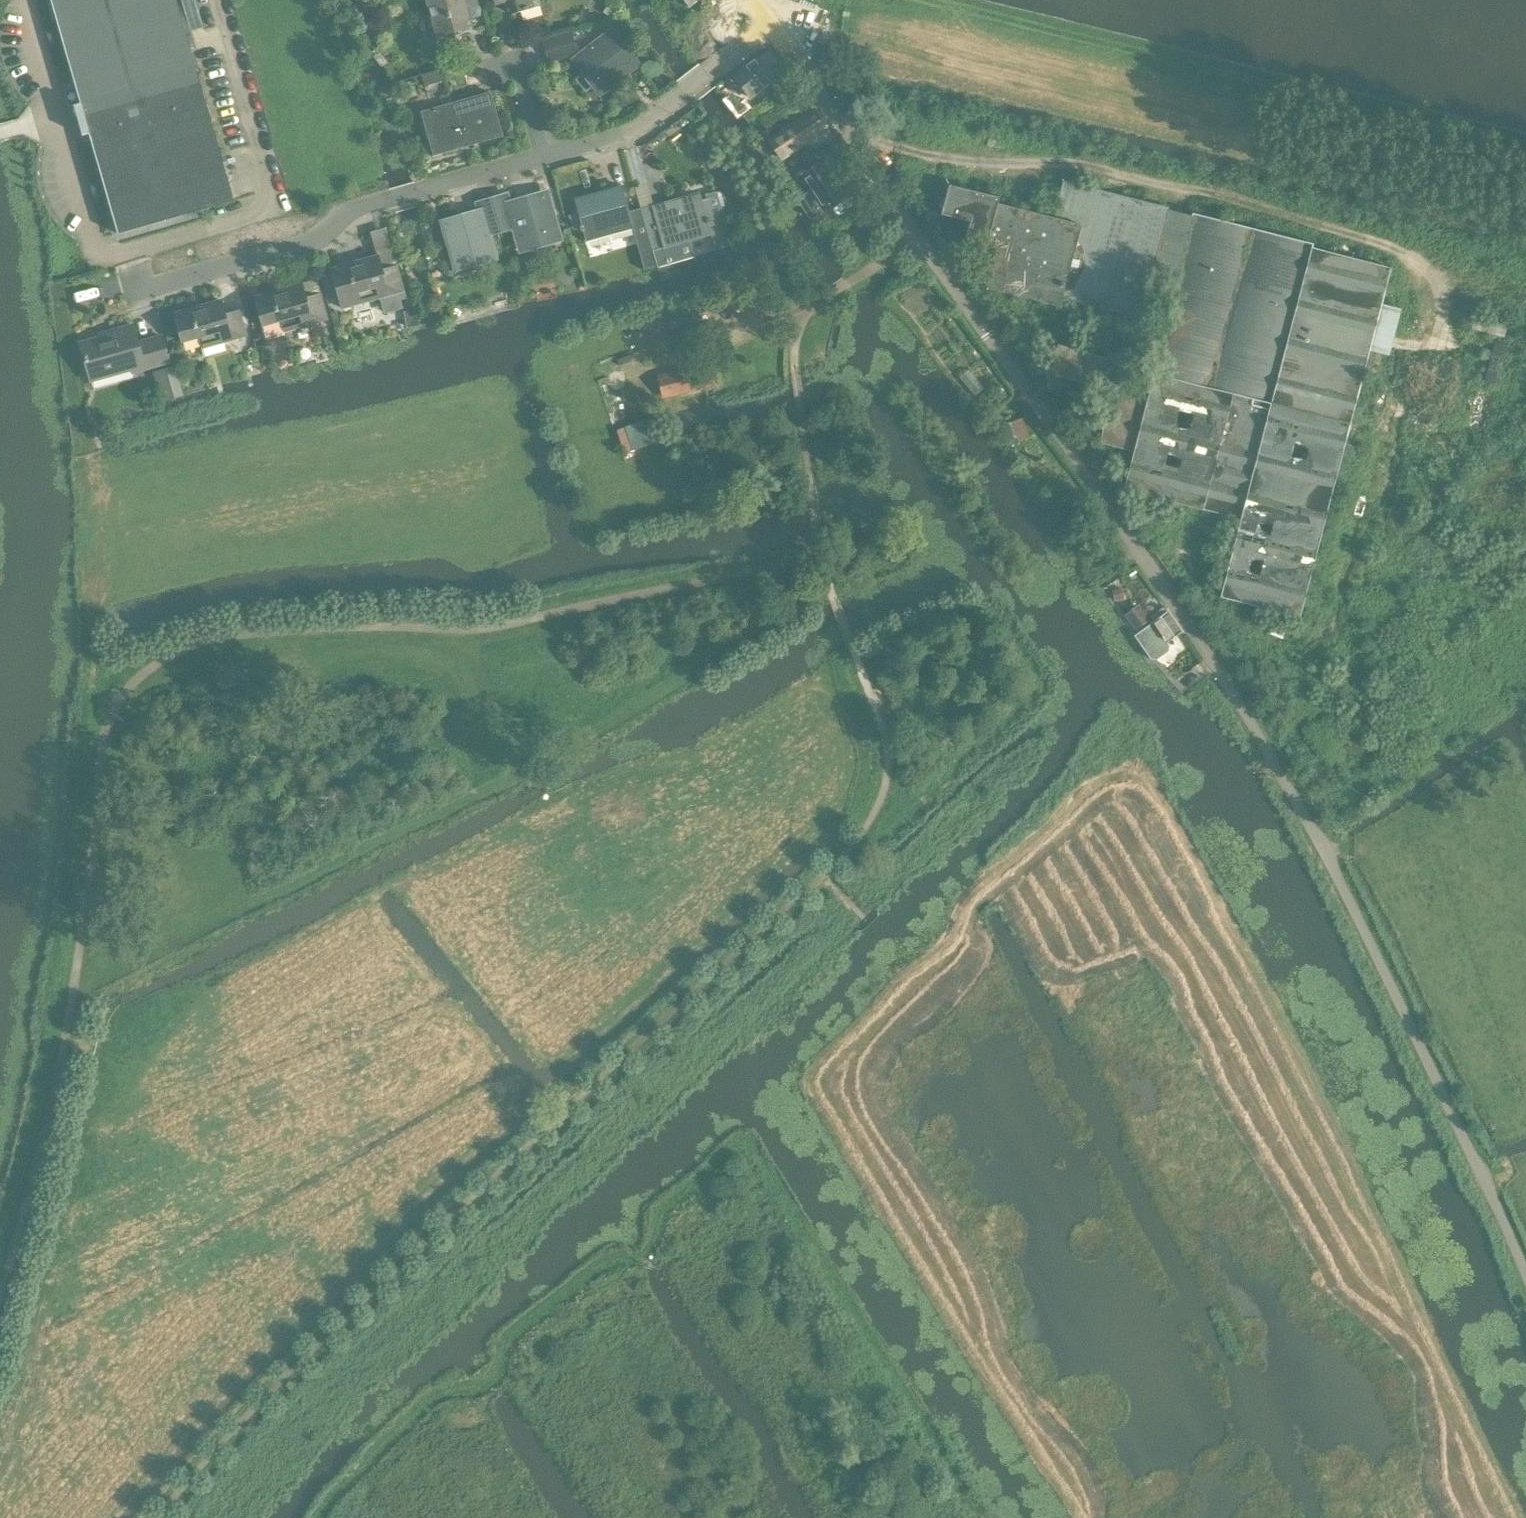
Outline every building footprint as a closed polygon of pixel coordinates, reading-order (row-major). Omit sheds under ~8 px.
[(195,64),(177,0),(51,0),(78,97),(195,64)] [(437,36),(472,26),(466,7),(477,3),(476,0),(427,0),(437,36)] [(495,5),(508,1),(512,15),(541,6),(539,0),(493,0),(495,5)] [(609,5),(603,12),(611,18),(616,10),(609,5)] [(583,30),(573,33),(576,40),(586,37),(583,30)] [(600,92),(636,64),(612,33),(575,60),(600,92)] [(544,42),(550,61),(577,53),(571,34),(544,42)] [(782,71),(768,52),(736,77),(750,96),(782,71)] [(86,136),(90,135),(118,234),(234,201),(195,64),(78,97),(85,119),(82,120),(86,136)] [(422,75),(425,87),(449,80),(446,68),(422,75)] [(724,100),(739,118),(753,107),(746,98),(741,101),(734,92),(724,100)] [(422,112),(434,155),(502,136),(490,93),(422,112)] [(770,97),(754,109),(760,117),(777,105),(770,97)] [(781,159),(803,144),(808,151),(832,135),(816,111),(769,142),(781,159)] [(740,120),(748,129),(756,123),(748,113),(740,120)] [(808,192),(797,199),(809,219),(821,212),(843,197),(837,188),(820,161),(797,175),(806,189),(808,192)] [(605,198),(576,207),(578,212),(582,226),(586,242),(633,229),(644,269),(657,266),(642,215),(640,209),(628,212),(622,188),(604,193),(605,198)] [(492,201),(500,229),(514,225),(521,250),(559,239),(546,194),(508,205),(506,197),(492,201)] [(654,211),(642,215),(657,266),(657,267),(694,257),(690,241),(711,235),(729,230),(722,206),(720,206),(717,196),(701,200),(673,208),(671,203),(653,208),(654,211)] [(487,233),(500,229),(492,201),(479,205),(481,213),(443,224),(456,268),(494,257),(487,233)] [(578,212),(567,215),(571,229),(582,226),(578,212)] [(867,215),(859,220),(865,230),(873,225),(867,215)] [(378,255),(331,269),(342,308),(371,300),(380,298),(403,291),(396,266),(382,270),(378,255)] [(255,297),(263,326),(266,338),(296,329),(295,328),(327,319),(320,294),(305,298),(301,284),(255,297)] [(182,342),(200,337),(205,355),(224,350),(222,342),(246,336),(239,311),(225,315),(221,300),(174,313),(182,342)] [(416,310),(404,313),(407,328),(419,326),(416,310)] [(138,343),(132,325),(111,331),(112,335),(80,344),(86,362),(91,377),(132,366),(133,372),(169,362),(162,336),(138,343)] [(664,398),(689,392),(715,385),(709,363),(659,375),(664,398)] [(153,372),(161,401),(166,400),(183,395),(183,394),(175,366),(153,372)] [(1022,417),(998,426),(1004,442),(1016,438),(1017,441),(1029,437),(1022,417)] [(1121,588),(1113,590),(1115,600),(1124,599),(1121,588)] [(1139,605),(1124,615),(1135,631),(1150,620),(1139,605)] [(1134,636),(1140,644),(1150,659),(1156,660),(1168,652),(1169,646),(1167,643),(1181,632),(1167,612),(1164,607),(1151,617),(1154,621),(1134,636)]
